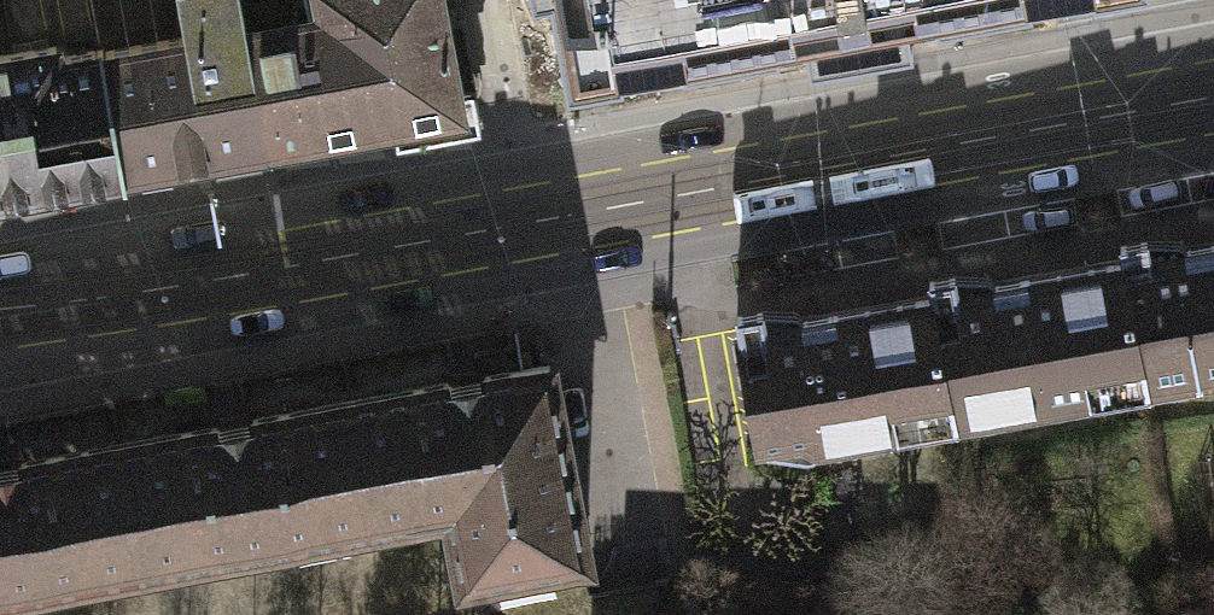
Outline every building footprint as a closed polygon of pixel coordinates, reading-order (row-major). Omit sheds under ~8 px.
[(97,50),(118,170),(217,152),(219,163),(254,157),(252,146),(458,107),(438,0),(177,0),(184,34),(97,50)] [(563,87),(808,43),(811,62),(863,53),(907,45),(904,26),(1048,0),(547,0),(563,87)] [(118,170),(97,50),(54,57),(51,43),(0,52),(0,191),(118,170)] [(1123,257),(1145,381),(1213,368),(1213,240),(1123,257)] [(954,415),(1145,381),(1123,257),(932,291),(954,415)] [(825,445),(954,415),(932,291),(732,325),(755,436),(825,445)] [(543,360),(347,397),(370,516),(448,501),(463,577),(581,555),(543,360)] [(135,561),(370,516),(347,397),(112,443),(135,561)] [(0,464),(0,587),(135,561),(112,443),(0,464)]
